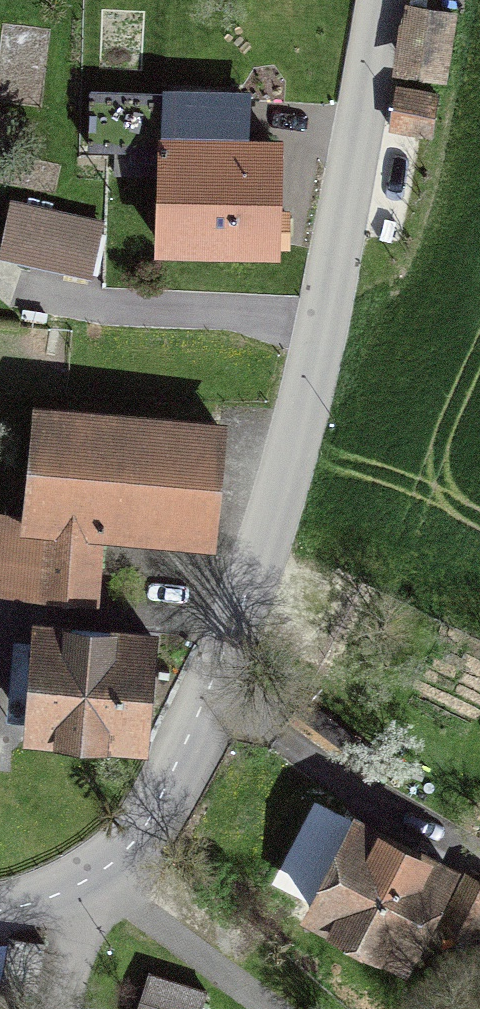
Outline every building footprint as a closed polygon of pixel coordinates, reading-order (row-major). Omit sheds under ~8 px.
[(410,3),(400,56),(442,63),(451,12),(410,3)] [(391,128),(431,135),(438,95),(398,88),(391,128)] [(162,245),(272,247),(272,243),(286,243),(287,214),(273,214),(274,143),(243,142),(244,126),(224,129),(225,97),(91,91),(89,147),(115,148),(114,174),(164,175),(162,245)] [(12,203),(2,252),(89,271),(100,223),(12,203)] [(40,411),(29,519),(97,527),(209,537),(219,427),(40,411)] [(97,527),(29,519),(4,516),(0,564),(0,589),(91,598),(97,527)] [(152,637),(39,627),(29,730),(143,740),(152,637)] [(402,958),(449,868),(359,822),(312,912),(402,958)] [(467,878),(443,923),(471,937),(478,923),(479,924),(479,885),(467,878)] [(45,943),(10,939),(2,986),(36,990),(45,943)] [(149,972),(138,1008),(200,1008),(206,990),(149,972)]
